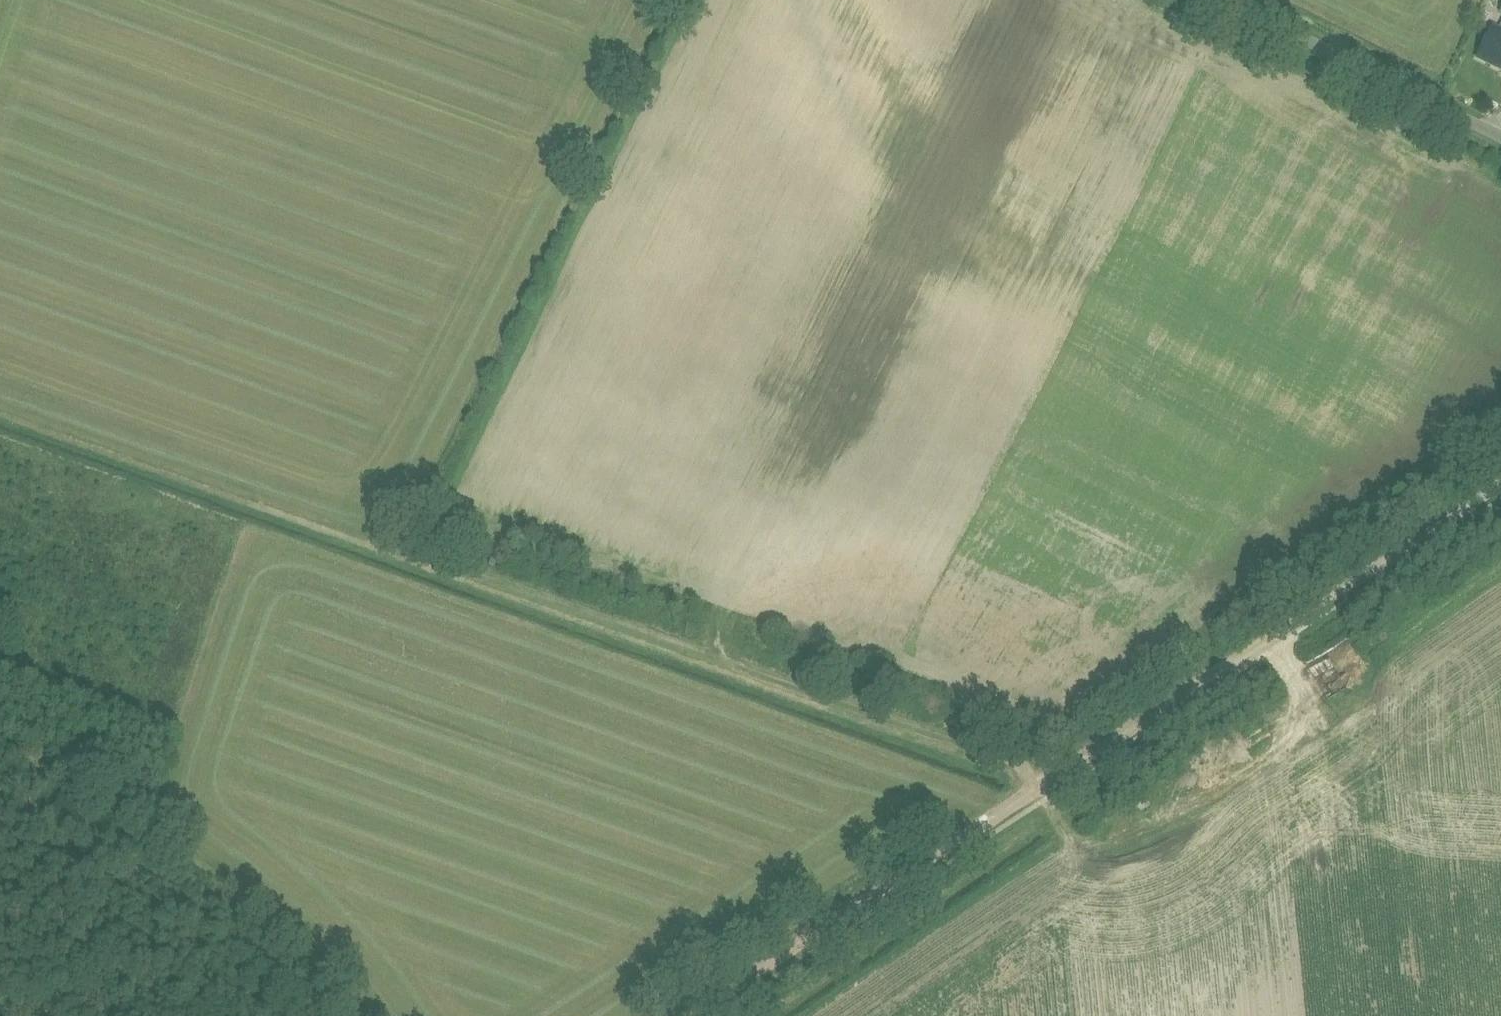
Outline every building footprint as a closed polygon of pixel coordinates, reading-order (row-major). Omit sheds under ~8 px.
[(1499,30),(1492,27),(1477,57),(1500,69),(1500,26),(1499,30)]
